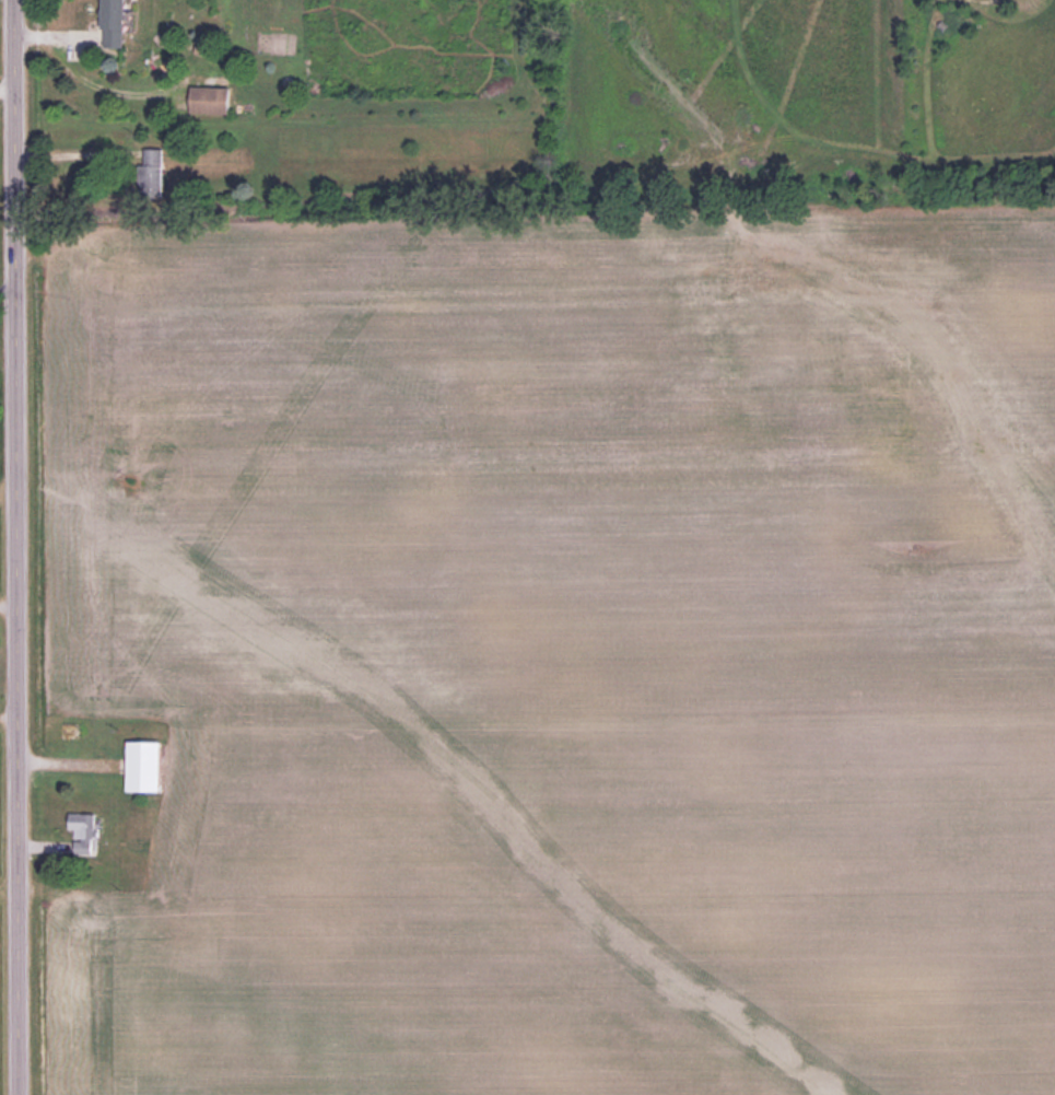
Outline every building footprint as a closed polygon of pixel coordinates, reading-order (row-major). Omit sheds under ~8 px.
[(124,789),(158,790),(159,739),(125,738),(124,789)] [(93,838),(94,813),(69,812),(68,828),(74,828),(74,837),(93,838)]
